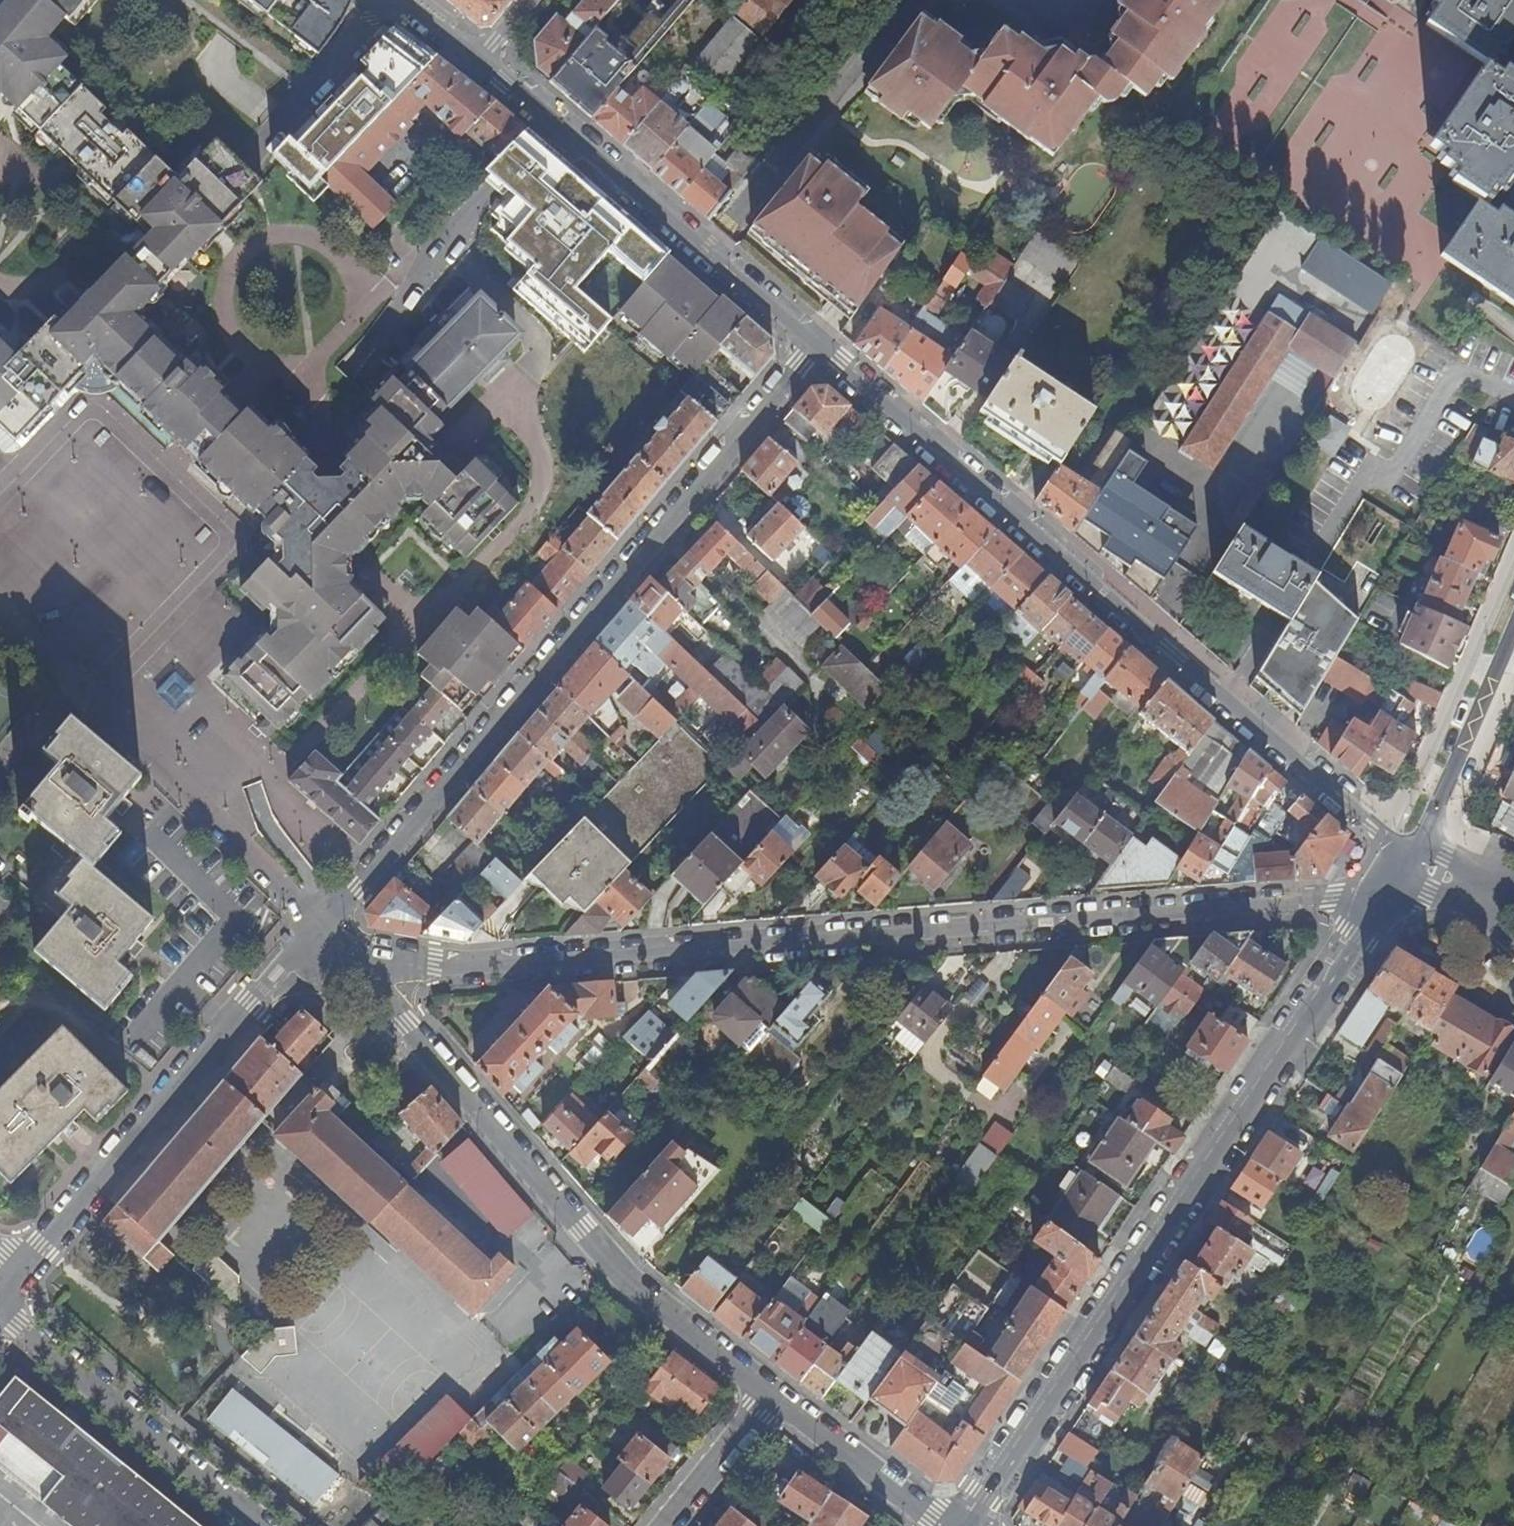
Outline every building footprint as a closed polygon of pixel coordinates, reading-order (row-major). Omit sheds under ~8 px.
[(182,367),(154,339),(157,336),(134,314),(160,286),(159,285),(185,257),(189,261),(264,182),(217,138),(179,177),(118,118),(114,123),(105,114),(109,110),(61,64),(67,58),(47,40),(62,22),(65,18),(44,0),(10,0),(0,12),(0,96),(1,95),(19,111),(139,224),(142,219),(155,231),(151,235),(130,258),(129,257),(95,291),(99,295),(83,311),(79,308),(63,324),(55,317),(15,358),(0,344),(0,423),(17,439),(76,377),(95,358),(117,379),(144,406),(141,410),(177,444),(181,440),(189,447),(200,458),(199,459),(255,513),(256,511),(267,521),(264,524),(262,529),(262,533),(265,537),(269,539),(273,539),(277,537),(283,543),(283,561),(276,567),(269,561),(241,588),(265,611),(271,605),(281,615),(282,634),(274,641),(267,634),(229,673),(270,713),(260,724),(268,730),(274,724),(277,727),(303,701),(302,699),(311,691),(314,693),(331,676),(328,672),(352,647),(355,650),(374,629),(372,627),(383,615),(377,609),(387,599),(377,588),(366,599),(346,581),(346,573),(349,573),(348,553),(352,550),(354,551),(366,540),(361,535),(382,513),(387,517),(398,506),(396,505),(404,497),(423,497),(432,505),(425,512),(470,556),(518,505),(496,484),(497,482),(463,450),(453,461),(434,443),(433,444),(426,437),(440,422),(435,417),(447,406),(438,397),(411,371),(412,368),(481,298),(457,276),(440,294),(452,306),(416,343),(418,345),(401,361),(406,366),(374,401),(383,410),(369,425),(373,430),(366,438),(368,439),(347,461),(349,463),(342,472),(345,475),(341,478),(338,479),(339,488),(327,489),(318,480),(313,475),(317,471),(307,461),(308,459),(286,438),(283,439),(271,427),(269,429),(249,410),(241,418),(227,405),(219,397),(222,394),(198,371),(196,374),(185,364),(182,367)] [(65,18),(66,17),(78,27),(100,0),(44,0),(65,18)] [(320,54),(330,41),(340,27),(349,10),(354,0),(249,0),(320,54)] [(449,1),(482,27),(491,26),(512,1),(511,0),(449,0),(449,1)] [(563,19),(586,39),(595,29),(619,0),(586,0),(576,12),(573,8),(563,19)] [(643,11),(648,16),(624,42),(622,40),(616,46),(639,66),(696,0),(653,0),(643,11)] [(764,35),(787,8),(778,0),(745,0),(732,16),(746,27),(750,23),(764,35)] [(1206,10),(1213,0),(1114,0),(1122,6),(1117,13),(1106,29),(1114,34),(1109,42),(1098,57),(1090,52),(1083,53),(1073,46),(1069,52),(1056,43),(1048,53),(1026,37),(1016,30),(1013,34),(1001,25),(999,24),(984,44),(964,48),(953,41),(957,35),(919,8),(862,89),(900,116),(905,108),(919,119),(928,125),(934,117),(950,94),(970,90),(990,104),(988,107),(1000,116),(1026,135),(1028,133),(1051,150),(1086,102),(1094,91),(1099,94),(1102,96),(1112,95),(1116,89),(1125,77),(1129,80),(1142,90),(1151,78),(1159,67),(1164,71),(1167,73),(1200,26),(1197,23),(1206,10)] [(1122,6),(1114,0),(1112,4),(1114,11),(1117,13),(1122,6)] [(1486,64),(1513,23),(1513,0),(1434,0),(1431,4),(1437,8),(1427,23),(1486,64)] [(1210,13),(1206,10),(1197,23),(1200,26),(1210,13)] [(563,19),(559,15),(537,42),(539,66),(553,78),(575,52),(586,39),(563,19)] [(756,39),(733,19),(699,61),(721,81),(756,39)] [(1004,21),(1001,25),(1013,34),(1016,30),(1004,21)] [(417,77),(438,56),(399,26),(369,57),(395,77),(403,66),(417,77)] [(575,52),(553,78),(550,82),(594,119),(620,89),(639,66),(616,46),(595,29),(586,39),(575,52)] [(1114,34),(1106,29),(1104,32),(1105,39),(1109,42),(1114,34)] [(1030,32),(1026,37),(1048,53),(1056,43),(1069,52),(1073,46),(1056,34),(1038,37),(1030,32)] [(968,43),(957,35),(953,41),(964,48),(968,43)] [(461,138),(495,101),(438,56),(417,77),(398,98),(321,179),(373,230),(391,211),(397,205),(365,174),(413,124),(409,120),(425,104),(461,138)] [(1503,70),(1498,77),(1483,66),(1431,143),(1447,155),(1443,162),(1459,173),(1454,180),(1483,199),(1491,187),(1498,192),(1508,178),(1513,182),(1513,77),(1503,70)] [(1156,82),(1164,71),(1159,67),(1151,78),(1156,82)] [(1121,93),(1129,80),(1125,77),(1116,89),(1121,93)] [(620,89),(594,119),(624,146),(670,90),(661,83),(651,94),(643,88),(633,100),(620,89)] [(670,90),(624,146),(652,170),(689,126),(669,109),(679,98),(676,95),(679,91),(674,86),(670,90)] [(997,119),(1000,116),(988,107),(990,104),(970,90),(950,94),(934,117),(938,121),(954,99),(966,96),(997,119)] [(1090,106),(1099,94),(1094,91),(1086,102),(1090,106)] [(485,170),(526,127),(495,101),(461,138),(455,145),(485,170)] [(689,126),(652,170),(681,196),(703,169),(714,155),(722,145),(717,141),(712,146),(693,130),(699,122),(703,125),(713,112),(705,106),(689,126)] [(914,126),(919,119),(905,108),(900,116),(914,126)] [(717,141),(722,145),(735,129),(713,112),(703,125),(699,122),(693,130),(712,146),(717,141)] [(751,228),(854,313),(905,241),(856,202),(865,191),(813,149),(751,228)] [(548,208),(580,174),(552,150),(518,185),(535,202),(525,212),(526,214),(535,222),(548,208)] [(742,178),(747,173),(754,164),(738,150),(726,165),(732,170),(742,178)] [(714,155),(703,169),(721,184),(732,170),(726,165),(714,155)] [(703,169),(681,196),(709,220),(737,186),(742,178),(732,170),(721,184),(703,169)] [(742,178),(737,186),(741,189),(751,176),(747,173),(742,178)] [(574,231),(607,197),(580,174),(548,208),(555,214),(556,213),(574,231)] [(590,275),(640,226),(607,197),(574,231),(599,256),(585,270),(590,275)] [(1500,207),(1496,214),(1478,202),(1440,256),(1513,306),(1513,217),(1500,207)] [(514,242),(535,222),(526,214),(506,235),(514,242)] [(139,224),(151,235),(155,231),(142,219),(139,224)] [(1065,284),(1080,261),(1037,230),(1021,255),(1065,284)] [(560,246),(585,270),(599,256),(574,231),(560,246)] [(1406,292),(1321,238),(1297,276),(1383,330),(1406,292)] [(986,268),(1004,280),(1015,263),(997,251),(986,268)] [(987,306),(1004,280),(986,268),(962,252),(944,280),(985,308),(987,306)] [(695,374),(741,321),(718,300),(715,304),(687,281),(690,277),(667,257),(621,310),(644,330),(641,333),(670,359),(673,355),(695,374)] [(987,306),(996,313),(1011,323),(1029,297),(1004,280),(987,306)] [(934,294),(924,309),(932,316),(938,313),(945,302),(934,294)] [(438,397),(447,406),(486,365),(507,343),(517,333),(495,312),(481,298),(412,368),(411,371),(438,397)] [(944,369),(988,399),(1013,361),(978,339),(996,313),(987,306),(985,308),(966,338),(953,357),(944,369)] [(854,344),(884,370),(911,329),(880,308),(854,344)] [(911,329),(953,357),(966,338),(932,316),(924,309),(911,329)] [(1198,459),(1215,472),(1292,356),(1302,331),(1268,310),(1182,447),(1198,459)] [(1302,331),(1292,356),(1348,391),(1371,351),(1314,315),(1302,331)] [(774,342),(746,317),(741,321),(695,374),(679,392),(685,397),(687,399),(717,424),(741,396),(714,372),(729,355),(756,377),(774,356),(774,342)] [(884,370),(922,403),(944,369),(953,357),(911,329),(884,370)] [(507,343),(486,365),(495,373),(516,351),(507,343)] [(95,358),(76,377),(91,390),(101,392),(109,388),(117,379),(95,358)] [(979,412),(1061,465),(1096,411),(1015,358),(1013,361),(988,399),(979,412)] [(856,432),(866,421),(828,387),(813,389),(784,423),(807,443),(816,431),(825,438),(841,418),(856,432)] [(675,409),(685,397),(679,392),(668,404),(675,409)] [(627,450),(667,483),(717,424),(687,399),(667,423),(663,420),(654,431),(658,434),(642,453),(632,445),(627,450)] [(1474,424),(1457,453),(1475,460),(1469,475),(1484,481),(1488,472),(1513,483),(1513,440),(1474,424)] [(1095,465),(1110,475),(1132,441),(1116,431),(1095,465)] [(1198,459),(1182,447),(1165,435),(1136,485),(1157,498),(1169,504),(1198,459)] [(799,464),(771,439),(744,470),(780,505),(787,497),(779,488),(799,464)] [(196,463),(199,459),(200,458),(189,447),(181,440),(177,444),(185,452),(196,463)] [(896,491),(919,467),(895,445),(874,470),(896,491)] [(591,516),(618,540),(667,483),(627,450),(623,455),(632,462),(588,514),(591,516)] [(1037,502),(1073,533),(1087,511),(1099,492),(1060,466),(1037,502)] [(907,518),(939,484),(919,467),(896,491),(879,509),(867,522),(874,530),(896,507),(907,518)] [(339,488),(338,479),(318,480),(327,489),(339,488)] [(935,545),(969,510),(939,484),(907,518),(935,545)] [(1146,516),(1102,488),(1087,513),(1130,541),(1146,516)] [(1157,498),(1146,516),(1130,541),(1116,561),(1146,584),(1187,518),(1169,504),(1157,498)] [(805,529),(780,505),(748,539),(774,563),(805,529)] [(960,570),(995,532),(969,510),(935,545),(939,549),(930,559),(938,567),(947,557),(960,570)] [(530,587),(557,611),(618,540),(591,516),(566,545),(553,534),(537,552),(550,564),(530,587)] [(1505,527),(1480,517),(1476,528),(1500,538),(1505,527)] [(927,554),(935,545),(907,518),(897,528),(927,554)] [(1500,538),(1476,528),(1461,522),(1445,558),(1478,572),(1484,558),(1491,560),(1500,538)] [(758,564),(718,526),(693,552),(691,554),(712,572),(715,569),(721,575),(734,562),(747,575),(758,564)] [(1290,621),(1317,576),(1260,541),(1242,529),(1239,533),(1214,573),(1290,621)] [(992,588),(1022,555),(995,532),(960,570),(956,575),(982,599),(992,588)] [(926,555),(930,559),(939,549),(935,545),(927,554),(926,555)] [(823,568),(834,557),(826,550),(816,561),(823,568)] [(712,572),(691,554),(659,588),(701,628),(722,607),(709,595),(710,593),(701,584),(712,572)] [(1019,610),(1049,578),(1022,555),(992,588),(1019,610)] [(1467,596),(1478,572),(1445,558),(1441,557),(1430,580),(1467,596)] [(794,598),(758,564),(747,575),(758,585),(754,590),(772,606),(766,614),(779,627),(800,605),(794,598)] [(511,603),(541,630),(557,611),(530,587),(517,575),(513,580),(523,588),(517,595),(507,586),(501,594),(511,603)] [(885,584),(892,591),(897,586),(890,578),(885,584)] [(1041,631),(1071,597),(1049,578),(1019,610),(1009,621),(1013,625),(1031,642),(1041,631)] [(1294,649),(1270,690),(1301,716),(1309,701),(1294,691),(1323,640),(1340,650),(1360,616),(1317,578),(1290,621),(1311,632),(1299,652),(1294,649)] [(659,588),(651,579),(632,601),(664,632),(675,621),(698,642),(706,633),(701,628),(659,588)] [(1457,621),(1467,596),(1430,580),(1420,605),(1457,621)] [(1009,621),(1019,610),(992,588),(982,599),(984,600),(1009,621)] [(1073,634),(1091,614),(1071,597),(1041,631),(1061,648),(1073,634)] [(484,614),(525,649),(541,630),(511,603),(504,610),(494,601),(484,614)] [(664,632),(632,601),(595,645),(626,675),(634,666),(652,682),(667,664),(692,688),(676,706),(684,714),(701,697),(749,743),(764,727),(710,676),(664,632)] [(850,624),(827,601),(812,617),(821,626),(835,639),(850,624)] [(821,626),(812,617),(800,605),(779,627),(801,648),(821,626)] [(1449,669),(1467,626),(1457,621),(1420,605),(1418,605),(1400,644),(1449,669)] [(453,705),(468,718),(525,649),(484,614),(477,608),(468,619),(459,630),(447,620),(417,656),(431,667),(421,679),(424,682),(432,689),(453,705)] [(459,630),(468,619),(457,609),(447,620),(459,630)] [(1082,662),(1109,630),(1091,614),(1073,634),(1061,648),(1080,665),(1082,662)] [(1290,621),(1255,678),(1270,690),(1294,649),(1299,652),(1311,632),(1290,621)] [(1105,681),(1131,649),(1109,630),(1082,662),(1096,673),(1074,703),(1083,710),(1098,690),(1105,681)] [(1294,691),(1309,701),(1335,658),(1336,656),(1340,650),(1323,640),(1294,691)] [(626,675),(595,645),(557,689),(588,719),(590,716),(598,705),(611,715),(614,712),(607,696),(626,675)] [(865,707),(885,687),(867,670),(843,648),(824,668),(865,707)] [(1143,712),(1168,680),(1131,649),(1105,681),(1116,691),(1143,712)] [(730,655),(710,676),(764,727),(783,707),(758,683),(730,655)] [(1348,693),(1361,671),(1336,656),(1335,658),(1323,678),(1348,693)] [(758,683),(783,707),(804,685),(778,660),(758,683)] [(1028,685),(1037,676),(1027,667),(1019,676),(1028,685)] [(1406,697),(1400,694),(1361,671),(1348,693),(1364,703),(1368,696),(1383,706),(1369,729),(1352,720),(1331,754),(1358,777),(1369,758),(1406,697)] [(1046,684),(1037,676),(1028,685),(1038,693),(1046,684)] [(1437,707),(1443,693),(1408,677),(1400,694),(1406,697),(1416,704),(1418,699),(1437,707)] [(1164,791),(1214,720),(1168,680),(1143,712),(1140,716),(1180,749),(1176,756),(1173,753),(1167,758),(1150,782),(1164,791)] [(1110,699),(1116,691),(1105,681),(1098,690),(1110,699)] [(677,723),(634,682),(619,697),(662,739),(677,723)] [(410,714),(431,731),(453,705),(432,689),(414,710),(405,703),(402,707),(410,714)] [(588,719),(557,689),(539,711),(577,747),(589,759),(596,750),(577,732),(588,719)] [(1095,719),(1110,699),(1098,690),(1083,710),(1095,719)] [(1136,720),(1140,716),(1143,712),(1116,691),(1110,699),(1124,710),(1136,720)] [(1402,726),(1416,704),(1406,697),(1369,758),(1395,774),(1417,735),(1402,726)] [(749,743),(724,769),(737,781),(751,765),(765,777),(809,731),(783,707),(764,727),(749,743)] [(577,747),(539,711),(520,734),(549,761),(551,762),(562,749),(582,767),(589,759),(577,747)] [(388,740),(408,757),(431,731),(410,714),(388,740)] [(69,719),(55,738),(58,740),(46,757),(58,767),(21,810),(22,810),(35,822),(81,861),(65,880),(70,884),(58,898),(70,908),(34,952),(105,1010),(119,994),(115,990),(128,974),(117,964),(152,921),(91,870),(107,851),(104,849),(117,832),(106,823),(140,780),(69,719)] [(1227,787),(1249,751),(1214,720),(1164,791),(1155,804),(1199,834),(1212,811),(1227,787)] [(271,734),(277,727),(274,724),(268,730),(271,734)] [(621,728),(610,740),(619,749),(623,745),(619,741),(627,733),(621,728)] [(367,765),(387,782),(408,757),(388,740),(380,733),(374,739),(383,746),(371,761),(362,753),(358,758),(367,765)] [(520,734),(496,762),(525,789),(529,785),(544,767),(549,761),(520,734)] [(882,758),(883,757),(890,747),(875,734),(866,745),(882,758)] [(1405,781),(1423,738),(1417,735),(1395,774),(1405,781)] [(850,745),(874,767),(882,758),(866,745),(857,737),(850,745)] [(58,740),(55,738),(42,753),(46,757),(58,740)] [(289,781),(359,844),(379,821),(365,808),(337,782),(341,778),(342,775),(329,764),(324,760),(327,756),(330,753),(321,744),(310,755),(301,766),(289,781)] [(1225,819),(1234,824),(1256,787),(1259,788),(1270,768),(1249,751),(1227,787),(1240,794),(1236,801),(1225,819)] [(333,760),(327,756),(324,760),(329,764),(333,760)] [(882,758),(874,767),(897,788),(905,779),(882,758)] [(551,762),(549,761),(544,767),(554,776),(559,771),(551,762)] [(496,762),(472,790),(501,817),(512,828),(519,820),(508,810),(525,789),(496,762)] [(337,782),(365,808),(387,782),(367,765),(350,785),(341,778),(337,782)] [(1502,795),(1513,800),(1513,767),(1502,795)] [(1210,867),(1225,876),(1248,839),(1244,836),(1263,807),(1268,809),(1271,805),(1288,784),(1270,768),(1259,788),(1256,787),(1234,824),(1210,867)] [(472,790),(447,819),(475,844),(494,861),(520,885),(521,886),(527,879),(483,838),(501,817),(472,790)] [(751,793),(742,802),(774,830),(783,821),(751,793)] [(1054,823),(1083,845),(1114,804),(1105,797),(1095,810),(1076,796),(1062,813),(1054,823)] [(1314,832),(1326,817),(1302,796),(1289,813),(1308,829),(1297,846),(1300,848),(1301,849),(1314,832)] [(1033,824),(1045,834),(1054,823),(1062,813),(1049,802),(1033,824)] [(1114,804),(1083,845),(1111,866),(1130,840),(1132,838),(1114,824),(1124,811),(1114,804)] [(1254,831),(1268,840),(1287,813),(1273,804),(1254,831)] [(35,822),(22,810),(18,816),(31,826),(35,822)] [(1281,836),(1297,846),(1308,829),(1289,813),(1281,827),(1285,829),(1281,836)] [(771,834),(793,855),(810,837),(787,815),(783,821),(774,830),(771,834)] [(1254,856),(1256,882),(1322,877),(1347,836),(1326,817),(1314,832),(1301,849),(1300,848),(1297,854),(1287,854),(1286,850),(1260,851),(1254,856)] [(1177,869),(1200,882),(1210,867),(1234,824),(1225,819),(1209,842),(1198,835),(1181,863),(1177,869)] [(568,901),(584,916),(624,874),(630,868),(582,823),(572,833),(546,859),(533,873),(547,887),(544,891),(562,908),(568,901)] [(946,825),(910,868),(935,889),(970,846),(946,825)] [(1277,833),(1277,834),(1281,836),(1285,829),(1281,827),(1277,833)] [(1225,876),(1220,885),(1256,882),(1254,856),(1260,851),(1270,841),(1268,840),(1254,831),(1253,831),(1248,839),(1225,876)] [(120,835),(117,832),(104,849),(107,851),(120,835)] [(753,878),(763,887),(793,855),(771,834),(741,867),(720,890),(732,901),(753,878)] [(694,895),(706,906),(720,890),(741,867),(710,836),(672,876),(683,886),(681,888),(691,897),(694,895)] [(853,837),(843,848),(868,870),(878,859),(853,837)] [(1111,866),(1095,890),(1114,888),(1168,884),(1177,869),(1181,863),(1152,842),(1146,851),(1130,840),(1111,866)] [(440,903),(447,909),(458,898),(479,877),(494,861),(475,844),(436,884),(447,895),(440,903)] [(843,848),(816,877),(844,900),(862,878),(868,870),(843,848)] [(884,852),(878,859),(889,868),(895,860),(884,852)] [(860,893),(877,908),(901,879),(889,868),(878,859),(868,870),(862,878),(868,883),(860,893)] [(479,877),(504,901),(520,885),(494,861),(479,877)] [(642,876),(651,884),(664,869),(655,861),(642,876)] [(1018,869),(990,903),(1014,901),(1031,880),(1018,869)] [(584,916),(563,937),(599,934),(610,918),(622,929),(651,899),(624,874),(584,916)] [(70,884),(65,880),(53,894),(58,898),(70,884)] [(371,928),(421,937),(437,920),(394,880),(366,914),(371,928)] [(437,920),(421,937),(462,945),(477,929),(488,918),(484,914),(480,919),(458,898),(447,909),(437,920)] [(1206,986),(1212,991),(1224,975),(1247,941),(1252,933),(1209,936),(1190,962),(1210,976),(1205,984),(1206,986)] [(1171,954),(1181,938),(1155,940),(1120,989),(1125,992),(1129,986),(1133,989),(1159,1005),(1162,1001),(1181,974),(1188,965),(1171,954)] [(1247,941),(1224,975),(1242,987),(1265,953),(1247,941)] [(1404,1015),(1431,973),(1393,951),(1366,990),(1404,1015)] [(1286,967),(1265,953),(1242,987),(1262,1001),(1286,967)] [(1091,974),(1069,958),(1042,995),(1064,1011),(1091,974)] [(731,973),(696,976),(668,1006),(687,1023),(731,973)] [(1451,997),(1457,988),(1431,973),(1404,1015),(1429,1032),(1431,1030),(1451,997)] [(132,978),(128,974),(115,990),(119,994),(132,978)] [(1181,974),(1162,1001),(1169,1006),(1166,1010),(1174,1016),(1177,1012),(1184,1017),(1194,1003),(1203,990),(1181,974)] [(830,997),(813,981),(786,1011),(773,1027),(797,1049),(814,1029),(807,1023),(830,997)] [(773,1027),(786,1011),(752,982),(745,982),(713,1018),(714,1025),(748,1054),(761,1040),(773,1027)] [(547,988),(546,989),(575,1017),(577,1015),(581,1020),(621,1016),(626,1012),(625,1003),(614,1003),(612,983),(547,988)] [(1125,992),(1120,989),(1112,999),(1122,1005),(1133,989),(1129,986),(1125,992)] [(898,1019),(926,1042),(951,1010),(923,987),(898,1019)] [(546,989),(475,1066),(501,1096),(511,1086),(519,1094),(543,1069),(534,1061),(547,1047),(557,1054),(577,1032),(569,1024),(575,1017),(546,989)] [(1064,1011),(1042,995),(981,1080),(985,1084),(989,1079),(1000,1087),(1011,1072),(1015,1075),(1035,1046),(1037,1048),(1046,1036),(1064,1011)] [(1513,1033),(1451,997),(1431,1030),(1439,1036),(1435,1044),(1463,1062),(1458,1071),(1480,1086),(1497,1060),(1513,1033)] [(1383,1014),(1360,999),(1337,1033),(1360,1048),(1383,1014)] [(1219,1021),(1248,1041),(1259,1024),(1231,1004),(1219,1021)] [(675,1036),(648,1011),(623,1038),(651,1064),(675,1036)] [(302,1012),(286,1029),(314,1054),(316,1051),(311,1047),(324,1033),(302,1012)] [(1185,1053),(1222,1079),(1248,1041),(1219,1021),(1211,1015),(1185,1053)] [(1429,1032),(1404,1015),(1400,1021),(1425,1038),(1429,1032)] [(1385,1044),(1398,1025),(1388,1018),(1366,1052),(1377,1058),(1385,1044)] [(11,1189),(85,1112),(93,1119),(107,1105),(110,1109),(126,1092),(62,1027),(0,1089),(0,1178),(11,1189)] [(786,1062),(797,1049),(773,1027),(761,1040),(786,1062)] [(286,1029),(271,1047),(293,1067),(306,1052),(311,1057),(314,1054),(286,1029)] [(643,1072),(659,1086),(694,1046),(679,1033),(675,1036),(651,1064),(643,1072)] [(261,1038),(117,1207),(158,1244),(303,1076),(293,1067),(271,1047),(261,1038)] [(1513,1043),(1489,1082),(1513,1097),(1513,1044),(1513,1043)] [(1402,1075),(1411,1061),(1385,1044),(1377,1058),(1379,1060),(1402,1075)] [(1335,1097),(1349,1106),(1349,1105),(1373,1120),(1402,1075),(1379,1060),(1355,1096),(1342,1088),(1335,1097)] [(1127,1094),(1134,1082),(1113,1068),(1105,1079),(1127,1094)] [(643,1072),(637,1079),(653,1093),(659,1086),(643,1072)] [(463,1127),(416,1073),(379,1104),(393,1120),(400,1113),(413,1127),(409,1130),(414,1135),(417,1133),(429,1146),(407,1170),(415,1177),(463,1127)] [(320,1092),(317,1088),(277,1137),(304,1162),(377,1227),(458,1301),(458,1302),(472,1315),(516,1267),(502,1254),(491,1265),(428,1208),(362,1148),(321,1111),(331,1101),(320,1092)] [(571,1093),(543,1124),(570,1152),(598,1121),(571,1093)] [(1347,1108),(1326,1095),(1317,1109),(1338,1123),(1329,1136),(1353,1152),(1373,1120),(1349,1105),(1349,1106),(1347,1108)] [(1155,1143),(1171,1154),(1182,1138),(1165,1127),(1168,1121),(1137,1100),(1132,1107),(1136,1110),(1127,1124),(1155,1143)] [(393,1120),(379,1104),(366,1115),(380,1131),(393,1120)] [(107,1105),(93,1119),(97,1123),(110,1109),(107,1105)] [(1498,1139),(1470,1186),(1482,1193),(1499,1204),(1513,1179),(1513,1158),(1509,1155),(1513,1146),(1513,1112),(1498,1139)] [(570,1152),(569,1153),(584,1166),(596,1153),(606,1162),(612,1154),(615,1156),(631,1138),(604,1115),(598,1121),(570,1152)] [(1126,1185),(1155,1143),(1127,1124),(1119,1119),(1090,1161),(1126,1185)] [(954,1183),(970,1195),(983,1176),(998,1157),(1013,1136),(998,1124),(954,1183)] [(1300,1155),(1269,1135),(1252,1160),(1282,1180),(1284,1181),(1300,1155)] [(443,1162),(508,1238),(534,1216),(469,1140),(443,1162)] [(670,1143),(605,1216),(631,1239),(656,1209),(669,1220),(707,1176),(670,1143)] [(998,1157),(983,1176),(1016,1201),(1017,1201),(1031,1180),(1015,1169),(998,1157)] [(1282,1180),(1252,1160),(1232,1189),(1262,1209),(1282,1180)] [(1046,1223),(1083,1250),(1094,1233),(1103,1220),(1100,1218),(1116,1195),(1083,1171),(1046,1223)] [(1471,1210),(1482,1193),(1470,1186),(1459,1203),(1471,1210)] [(1123,1200),(1116,1195),(1100,1218),(1103,1220),(1094,1233),(1099,1237),(1102,1233),(1101,1232),(1107,1223),(1123,1200)] [(801,1198),(791,1210),(822,1235),(831,1222),(801,1198)] [(1252,1221),(1223,1203),(1209,1224),(1218,1229),(1247,1248),(1252,1239),(1244,1233),(1252,1221)] [(117,1207),(103,1223),(159,1273),(173,1257),(158,1244),(117,1207)] [(656,1209),(631,1239),(643,1249),(669,1220),(656,1209)] [(1054,1257),(1086,1280),(1099,1262),(1083,1250),(1046,1223),(1038,1217),(1034,1222),(1027,1232),(1036,1238),(1033,1243),(1054,1257)] [(1247,1248),(1218,1229),(1192,1268),(1222,1288),(1224,1290),(1232,1278),(1234,1280),(1246,1262),(1262,1273),(1269,1262),(1247,1248)] [(903,1353),(868,1400),(905,1427),(918,1407),(963,1344),(941,1328),(961,1299),(977,1277),(998,1292),(1004,1284),(1011,1274),(979,1251),(928,1319),(903,1353)] [(209,1253),(191,1273),(233,1310),(238,1304),(238,1279),(209,1253)] [(708,1256),(680,1291),(709,1313),(716,1305),(734,1282),(735,1281),(727,1275),(728,1273),(708,1256)] [(1032,1289),(1065,1313),(1086,1280),(1054,1257),(1032,1289)] [(1192,1268),(1183,1262),(1158,1299),(1181,1314),(1198,1325),(1203,1316),(1194,1310),(1204,1296),(1213,1302),(1222,1288),(1192,1268)] [(1272,1280),(1279,1269),(1269,1262),(1262,1273),(1272,1280)] [(1008,1375),(1019,1382),(1065,1313),(1032,1289),(1011,1274),(1004,1284),(1022,1298),(1003,1326),(1006,1328),(993,1348),(972,1331),(963,1343),(1008,1375)] [(790,1278),(773,1300),(795,1316),(811,1293),(790,1278)] [(716,1305),(709,1313),(714,1316),(739,1286),(734,1282),(716,1305)] [(739,1286),(714,1316),(743,1339),(767,1308),(739,1286)] [(1274,1306),(1292,1318),(1302,1302),(1285,1290),(1274,1306)] [(767,1308),(743,1339),(775,1363),(820,1300),(811,1293),(795,1316),(773,1300),(767,1308)] [(820,1300),(775,1363),(799,1382),(826,1346),(850,1312),(826,1294),(820,1300)] [(941,1328),(963,1344),(963,1343),(972,1331),(983,1315),(961,1299),(941,1328)] [(1181,1314),(1158,1299),(1133,1336),(1171,1360),(1174,1362),(1174,1361),(1183,1348),(1174,1342),(1182,1330),(1191,1336),(1198,1325),(1181,1314)] [(1203,1316),(1198,1325),(1213,1335),(1218,1327),(1203,1316)] [(868,1334),(838,1376),(834,1382),(845,1391),(846,1391),(847,1392),(848,1392),(849,1392),(850,1392),(851,1392),(852,1391),(853,1390),(854,1390),(855,1389),(868,1400),(903,1353),(928,1319),(927,1317),(898,1357),(868,1334)] [(826,1346),(799,1382),(821,1399),(834,1382),(838,1376),(868,1334),(860,1328),(839,1356),(826,1346)] [(262,1337),(242,1358),(261,1376),(276,1361),(296,1359),(293,1330),(266,1334),(262,1337)] [(561,1346),(553,1338),(537,1354),(576,1394),(608,1362),(577,1330),(561,1346)] [(1171,1360),(1133,1336),(1111,1370),(1136,1387),(1128,1401),(1139,1408),(1171,1360)] [(905,1427),(890,1447),(934,1481),(1008,1375),(963,1343),(963,1344),(918,1407),(905,1427)] [(717,1388),(673,1353),(645,1388),(658,1399),(664,1393),(696,1416),(717,1388)] [(576,1394),(537,1354),(529,1362),(537,1370),(525,1382),(557,1413),(576,1394)] [(537,1370),(529,1362),(517,1374),(525,1382),(537,1370)] [(1136,1387),(1111,1370),(1087,1405),(1095,1410),(1096,1409),(1115,1421),(1128,1401),(1136,1387)] [(126,1463),(17,1373),(0,1395),(0,1466),(73,1525),(201,1525),(126,1463)] [(525,1382),(517,1374),(504,1386),(513,1394),(525,1382)] [(937,1482),(952,1480),(1019,1382),(1008,1375),(934,1481),(937,1482)] [(484,1379),(458,1405),(472,1418),(478,1413),(490,1401),(498,1393),(484,1379)] [(538,1433),(557,1413),(525,1382),(513,1394),(504,1386),(498,1393),(538,1433)] [(864,1405),(868,1400),(855,1389),(854,1390),(853,1390),(852,1391),(851,1392),(850,1392),(849,1392),(848,1392),(847,1392),(846,1391),(845,1391),(864,1405)] [(233,1391),(209,1420),(315,1506),(339,1477),(233,1391)] [(518,1452),(538,1433),(498,1393),(490,1401),(499,1409),(486,1421),(478,1413),(472,1418),(458,1433),(473,1448),(487,1434),(482,1429),(488,1423),(518,1452)] [(350,1525),(360,1525),(438,1453),(458,1433),(472,1418),(458,1405),(450,1395),(414,1431),(362,1484),(350,1525)] [(490,1401),(478,1413),(486,1421),(499,1409),(490,1401)] [(678,1448),(647,1423),(618,1460),(623,1464),(649,1485),(678,1448)] [(1096,1452),(1068,1434),(1057,1450),(1072,1459),(1087,1467),(1096,1452)] [(1204,1459),(1172,1439),(1159,1460),(1145,1483),(1176,1503),(1204,1459)] [(587,1474),(569,1459),(558,1470),(577,1486),(587,1474)] [(1087,1467),(1072,1459),(1064,1470),(1084,1483),(1092,1471),(1087,1467)] [(629,1510),(649,1485),(623,1464),(603,1489),(629,1510)] [(577,1487),(557,1471),(545,1484),(566,1501),(577,1487)] [(812,1521),(830,1493),(799,1473),(781,1500),(812,1521)] [(1037,1480),(1018,1508),(1048,1525),(1058,1525),(1072,1502),(1037,1480)] [(1097,1508),(1086,1525),(1118,1525),(1137,1496),(1129,1491),(1112,1517),(1097,1508)] [(830,1493),(812,1521),(810,1523),(814,1525),(861,1525),(866,1518),(830,1493)] [(1072,1502),(1058,1525),(1086,1525),(1097,1508),(1077,1495),(1072,1502)] [(735,1513),(745,1501),(741,1498),(732,1510),(735,1513)] [(718,1525),(768,1525),(771,1522),(745,1501),(735,1513),(732,1510),(731,1510),(718,1525)] [(582,1507),(566,1525),(604,1525),(582,1507)] [(1169,1515),(1158,1508),(1149,1522),(1152,1524),(1150,1525),(1162,1525),(1169,1515)]
